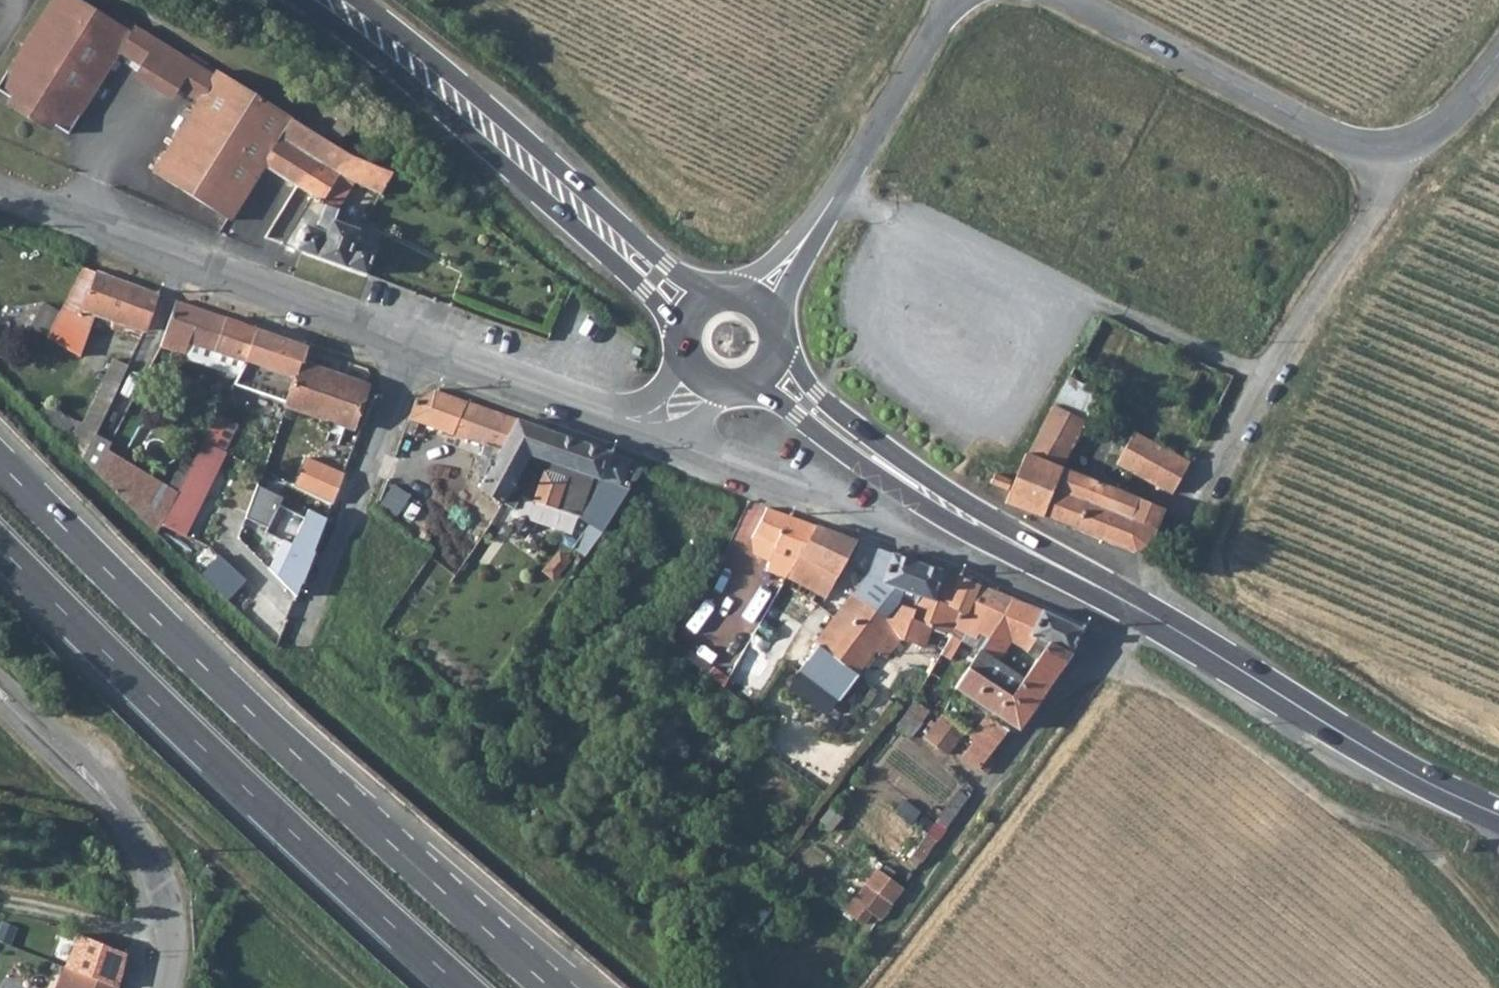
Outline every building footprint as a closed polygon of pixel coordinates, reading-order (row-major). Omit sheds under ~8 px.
[(134,60),(148,34),(135,26),(132,31),(83,0),(52,0),(0,83),(0,89),(12,96),(17,100),(13,107),(29,117),(33,110),(56,124),(69,133),(120,51),(134,60)] [(216,77),(148,34),(134,60),(141,65),(180,89),(201,102),(156,173),(228,218),(262,165),(297,186),(326,140),(323,138),(291,118),(219,73),(216,77)] [(180,89),(141,65),(135,75),(173,99),(180,89)] [(7,103),(13,107),(17,100),(12,96),(7,103)] [(56,124),(33,110),(29,117),(51,131),(56,124)] [(356,120),(345,112),(328,133),(339,141),(356,120)] [(383,137),(372,164),(393,173),(395,174),(404,153),(383,137)] [(336,147),(326,140),(297,186),(312,196),(282,245),(286,246),(365,274),(375,247),(354,239),(358,230),(333,221),(338,209),(321,203),(339,173),(355,181),(381,194),(393,173),(372,164),(350,155),(336,147)] [(355,181),(339,173),(321,203),(338,209),(355,181)] [(160,291),(99,269),(83,262),(49,326),(81,340),(94,309),(147,328),(160,291)] [(191,338),(246,358),(260,326),(178,298),(162,342),(186,350),(191,338)] [(293,373),(284,400),(354,426),(369,383),(301,359),(300,340),(260,326),(246,358),(238,373),(234,382),(256,390),(266,364),(293,373)] [(246,358),(191,338),(186,350),(194,358),(238,373),(246,358)] [(88,423),(106,431),(134,368),(116,360),(88,423)] [(256,390),(284,400),(293,373),(266,364),(256,390)] [(1068,377),(1053,405),(1083,421),(1098,392),(1068,377)] [(419,399),(412,419),(490,447),(506,452),(500,461),(485,482),(509,499),(514,492),(524,496),(586,517),(595,524),(587,536),(580,546),(578,549),(589,557),(636,493),(638,494),(648,465),(440,390),(419,399)] [(1083,421),(1053,405),(1031,446),(1027,454),(1024,453),(1005,503),(1134,553),(1148,547),(1163,509),(1061,467),(1083,421)] [(240,422),(219,411),(216,418),(213,423),(236,431),(240,422)] [(228,448),(236,431),(213,423),(207,435),(193,463),(182,485),(169,511),(189,531),(230,450),(228,448)] [(1208,428),(1199,424),(1194,435),(1202,439),(1208,428)] [(200,431),(186,460),(193,463),(207,435),(200,431)] [(1189,463),(1152,443),(1135,474),(1170,492),(1172,494),(1189,463)] [(110,453),(169,511),(182,485),(116,444),(110,453)] [(490,447),(486,456),(500,461),(506,452),(490,447)] [(162,524),(164,521),(169,511),(110,453),(103,465),(162,524)] [(1011,480),(994,473),(990,483),(1007,490),(1011,480)] [(395,483),(384,505),(401,514),(412,492),(395,483)] [(270,569),(297,597),(327,518),(307,509),(303,517),(279,505),(283,498),(259,485),(245,518),(266,529),(264,534),(282,542),(270,569)] [(514,492),(509,499),(518,502),(522,503),(524,496),(514,492)] [(785,577),(785,576),(826,597),(857,540),(855,539),(767,507),(753,532),(775,544),(766,570),(785,577)] [(169,511),(164,521),(189,533),(189,531),(169,511)] [(854,593),(852,592),(812,642),(815,644),(795,668),(835,700),(874,650),(883,657),(897,639),(938,650),(945,636),(958,611),(963,613),(975,584),(889,552),(876,547),(867,572),(854,593)] [(958,611),(945,636),(967,645),(972,632),(984,637),(1012,599),(975,584),(963,613),(958,611)] [(1031,639),(1045,647),(1043,652),(1064,664),(1066,655),(1079,629),(1064,621),(1039,609),(1012,599),(984,637),(974,651),(990,661),(1003,644),(1013,631),(1031,639)] [(1003,644),(1024,653),(1031,639),(1013,631),(1003,644)] [(1016,730),(1064,664),(1043,652),(1022,680),(990,661),(974,651),(954,688),(1009,726),(1016,730)] [(702,673),(717,687),(724,677),(710,664),(702,673)] [(917,702),(902,728),(917,736),(932,710),(917,702)] [(980,717),(965,738),(970,741),(959,756),(984,774),(994,762),(987,756),(1004,733),(980,717)] [(938,718),(927,732),(921,742),(943,757),(960,734),(938,718)] [(869,927),(877,914),(887,920),(908,887),(877,868),(848,914),(869,927)] [(132,951),(87,934),(61,987),(121,987),(132,951)]
